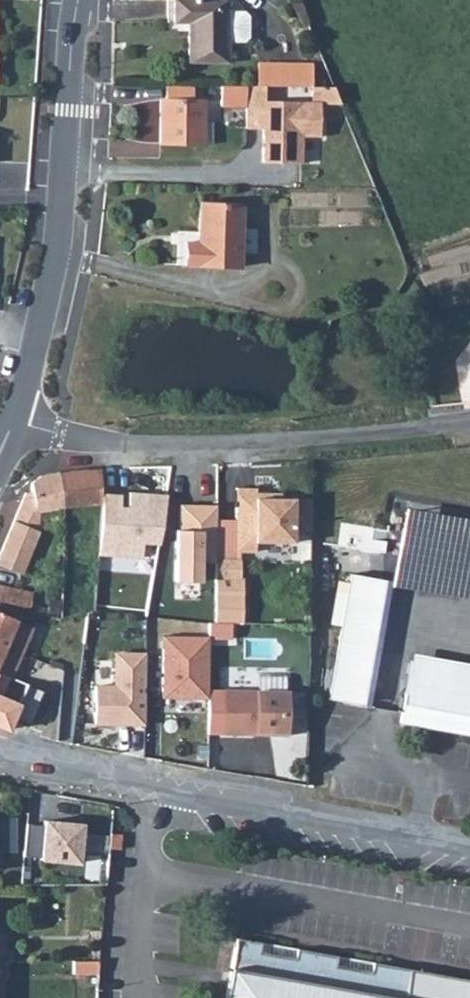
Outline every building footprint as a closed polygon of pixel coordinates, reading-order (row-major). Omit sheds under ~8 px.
[(227,13),(227,0),(173,0),(173,20),(187,20),(188,60),(226,60),(226,41),(227,13)] [(237,13),(227,13),(226,41),(235,40),(241,37),(241,19),(237,13)] [(279,85),(278,62),(257,62),(257,85),(263,85),(279,85)] [(279,85),(312,86),(311,63),(278,62),(279,85)] [(165,99),(160,99),(160,143),(203,143),(203,100),(192,99),(193,84),(166,84),(165,99)] [(246,85),(220,85),(219,104),(246,104),(246,85)] [(257,85),(246,85),(246,104),(245,127),(264,128),(263,161),(300,162),(301,134),(318,135),(319,102),(262,100),(263,85),(257,85)] [(239,205),(198,204),(196,243),(184,242),(183,263),(237,266),(239,205)] [(99,469),(57,473),(68,507),(102,504),(99,469)] [(25,492),(0,552),(0,566),(18,573),(38,527),(41,513),(68,507),(57,473),(41,476),(30,482),(31,489),(25,492)] [(251,507),(251,492),(251,488),(232,487),(231,507),(251,507)] [(231,519),(230,550),(237,550),(250,550),(250,541),(287,541),(287,528),(306,528),(306,498),(268,498),(268,492),(251,492),(251,507),(231,507),(231,519)] [(394,586),(469,599),(469,520),(407,509),(394,586)] [(230,550),(231,519),(214,519),(214,559),(237,560),(237,550),(230,550)] [(237,578),(237,560),(214,559),(213,578),(237,578)] [(384,580),(349,574),(348,582),(339,580),(331,624),(337,625),(325,697),(363,703),(384,580)] [(0,582),(0,600),(28,605),(31,588),(0,582)] [(168,741),(179,691),(162,687),(177,618),(129,608),(113,676),(104,674),(93,725),(168,741)] [(0,612),(0,727),(10,730),(14,720),(29,726),(45,690),(14,676),(20,658),(16,656),(29,624),(0,612)] [(233,621),(207,620),(207,634),(232,635),(233,621)] [(409,659),(398,719),(469,731),(469,669),(409,659)] [(257,690),(222,689),(221,734),(287,735),(287,670),(257,670),(257,690)] [(87,886),(107,886),(111,833),(91,832),(87,886)] [(238,943),(228,997),(469,997),(469,984),(238,943)]
